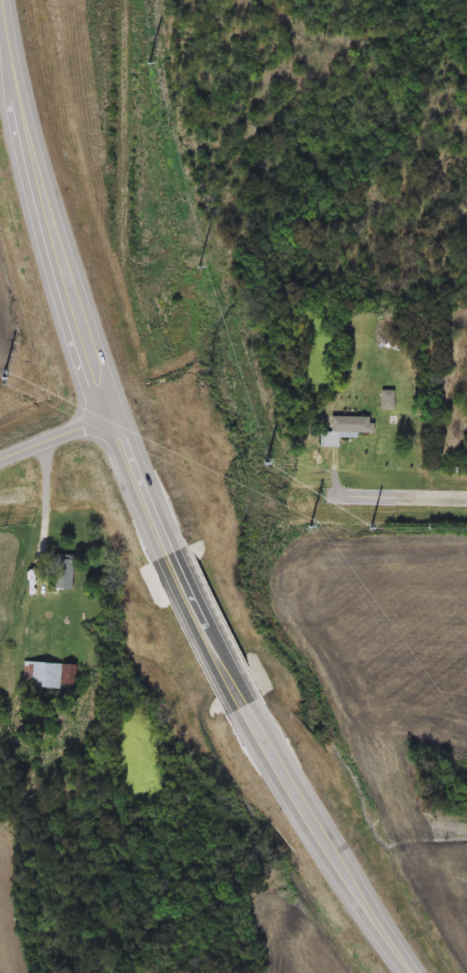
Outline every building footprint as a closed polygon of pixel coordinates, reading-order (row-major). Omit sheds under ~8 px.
[(394,410),(381,410),(381,392),(393,392),(394,410)] [(338,447),(323,447),(323,435),(330,435),(330,418),(373,418),(373,437),(338,437),(338,447)] [(51,555),(72,556),(72,590),(51,590),(51,555)] [(75,664),(75,690),(28,688),(29,663),(75,664)]
